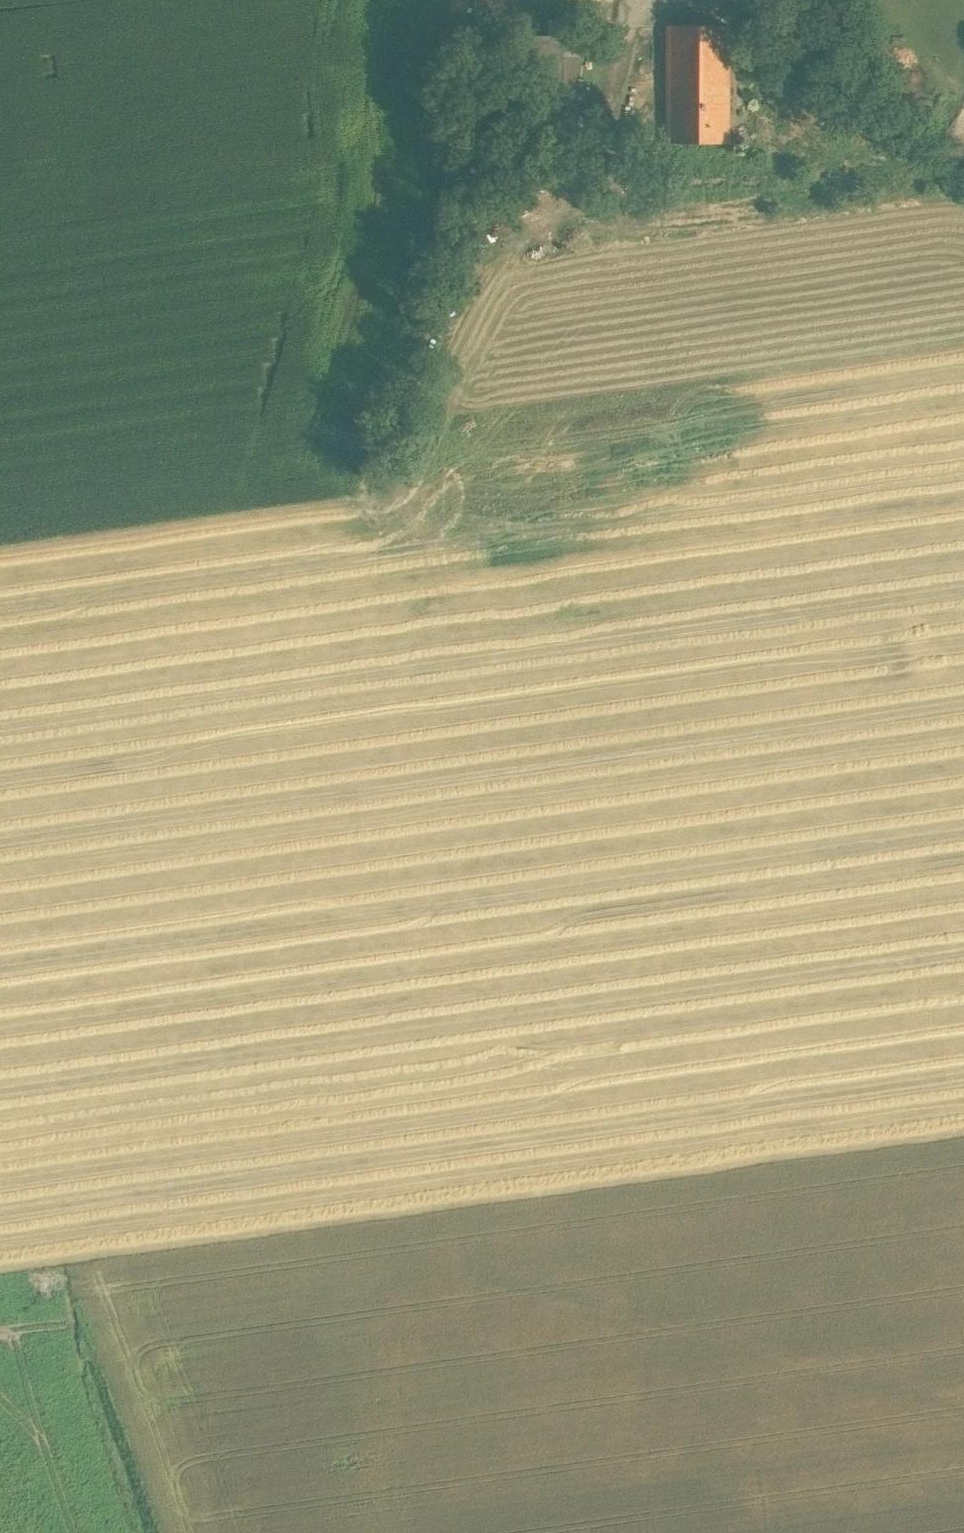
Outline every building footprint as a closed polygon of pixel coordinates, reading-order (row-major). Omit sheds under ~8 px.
[(552,36),(522,36),(521,118),(518,118),(518,132),(575,132),(576,20),(552,20),(552,36)] [(728,26),(668,25),(668,89),(729,89),(729,25),(728,25),(728,26)] [(729,89),(668,89),(668,123),(659,123),(659,140),(668,140),(668,142),(729,143),(729,89)]
